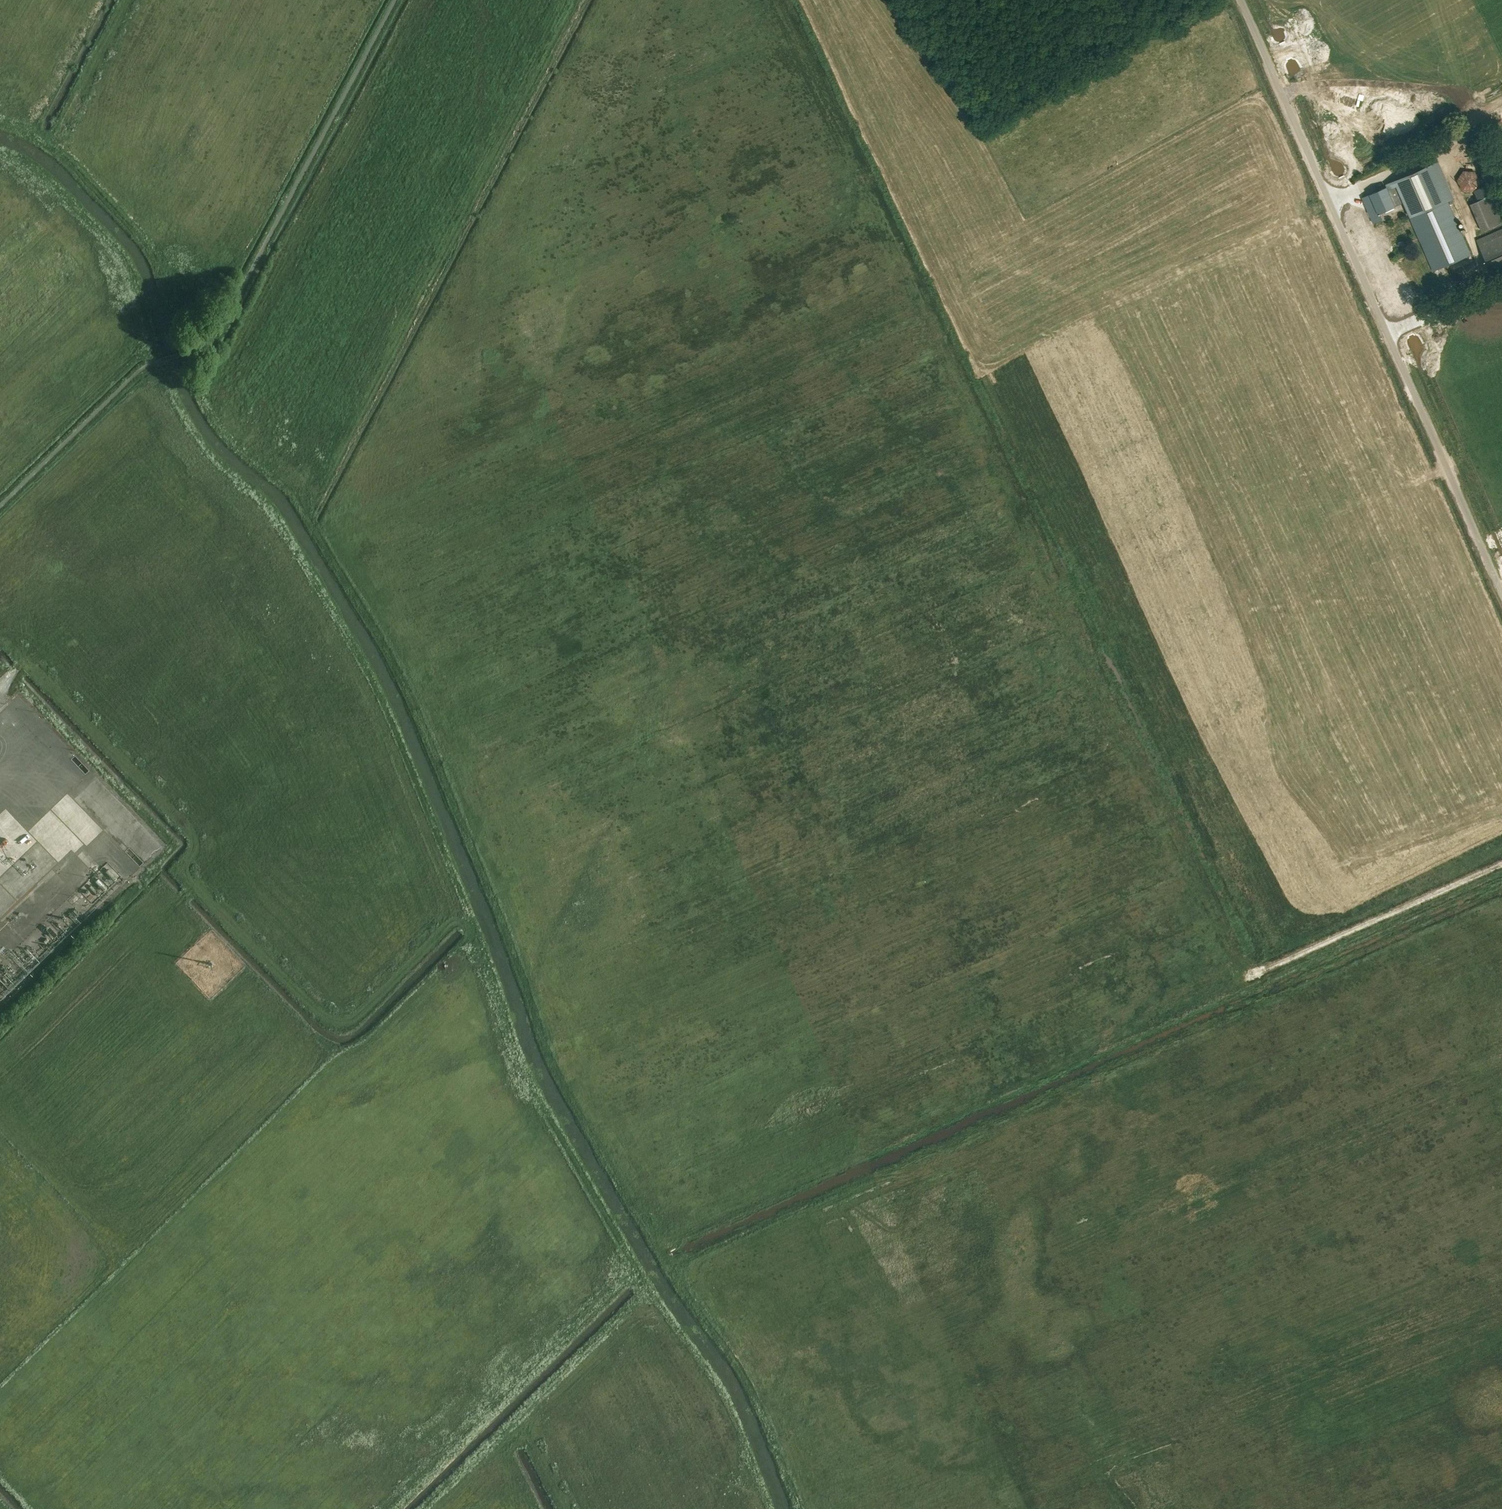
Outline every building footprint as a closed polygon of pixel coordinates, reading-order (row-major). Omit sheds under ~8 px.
[(1470,254),(1431,169),(1386,189),(1385,187),(1365,196),(1369,206),(1365,208),(1372,224),(1381,220),(1379,213),(1394,207),(1392,202),(1401,198),(1433,271),(1470,254)] [(1464,171),(1462,191),(1475,192),(1476,172),(1464,171)] [(1491,195),(1470,204),(1482,231),(1501,222),(1491,195)] [(1477,240),(1493,276),(1501,272),(1501,229),(1477,240)] [(16,687),(20,677),(11,673),(6,683),(16,687)] [(0,819),(0,880),(41,842),(61,863),(74,850),(77,853),(87,844),(89,847),(106,831),(71,794),(30,832),(9,811),(0,819)]
